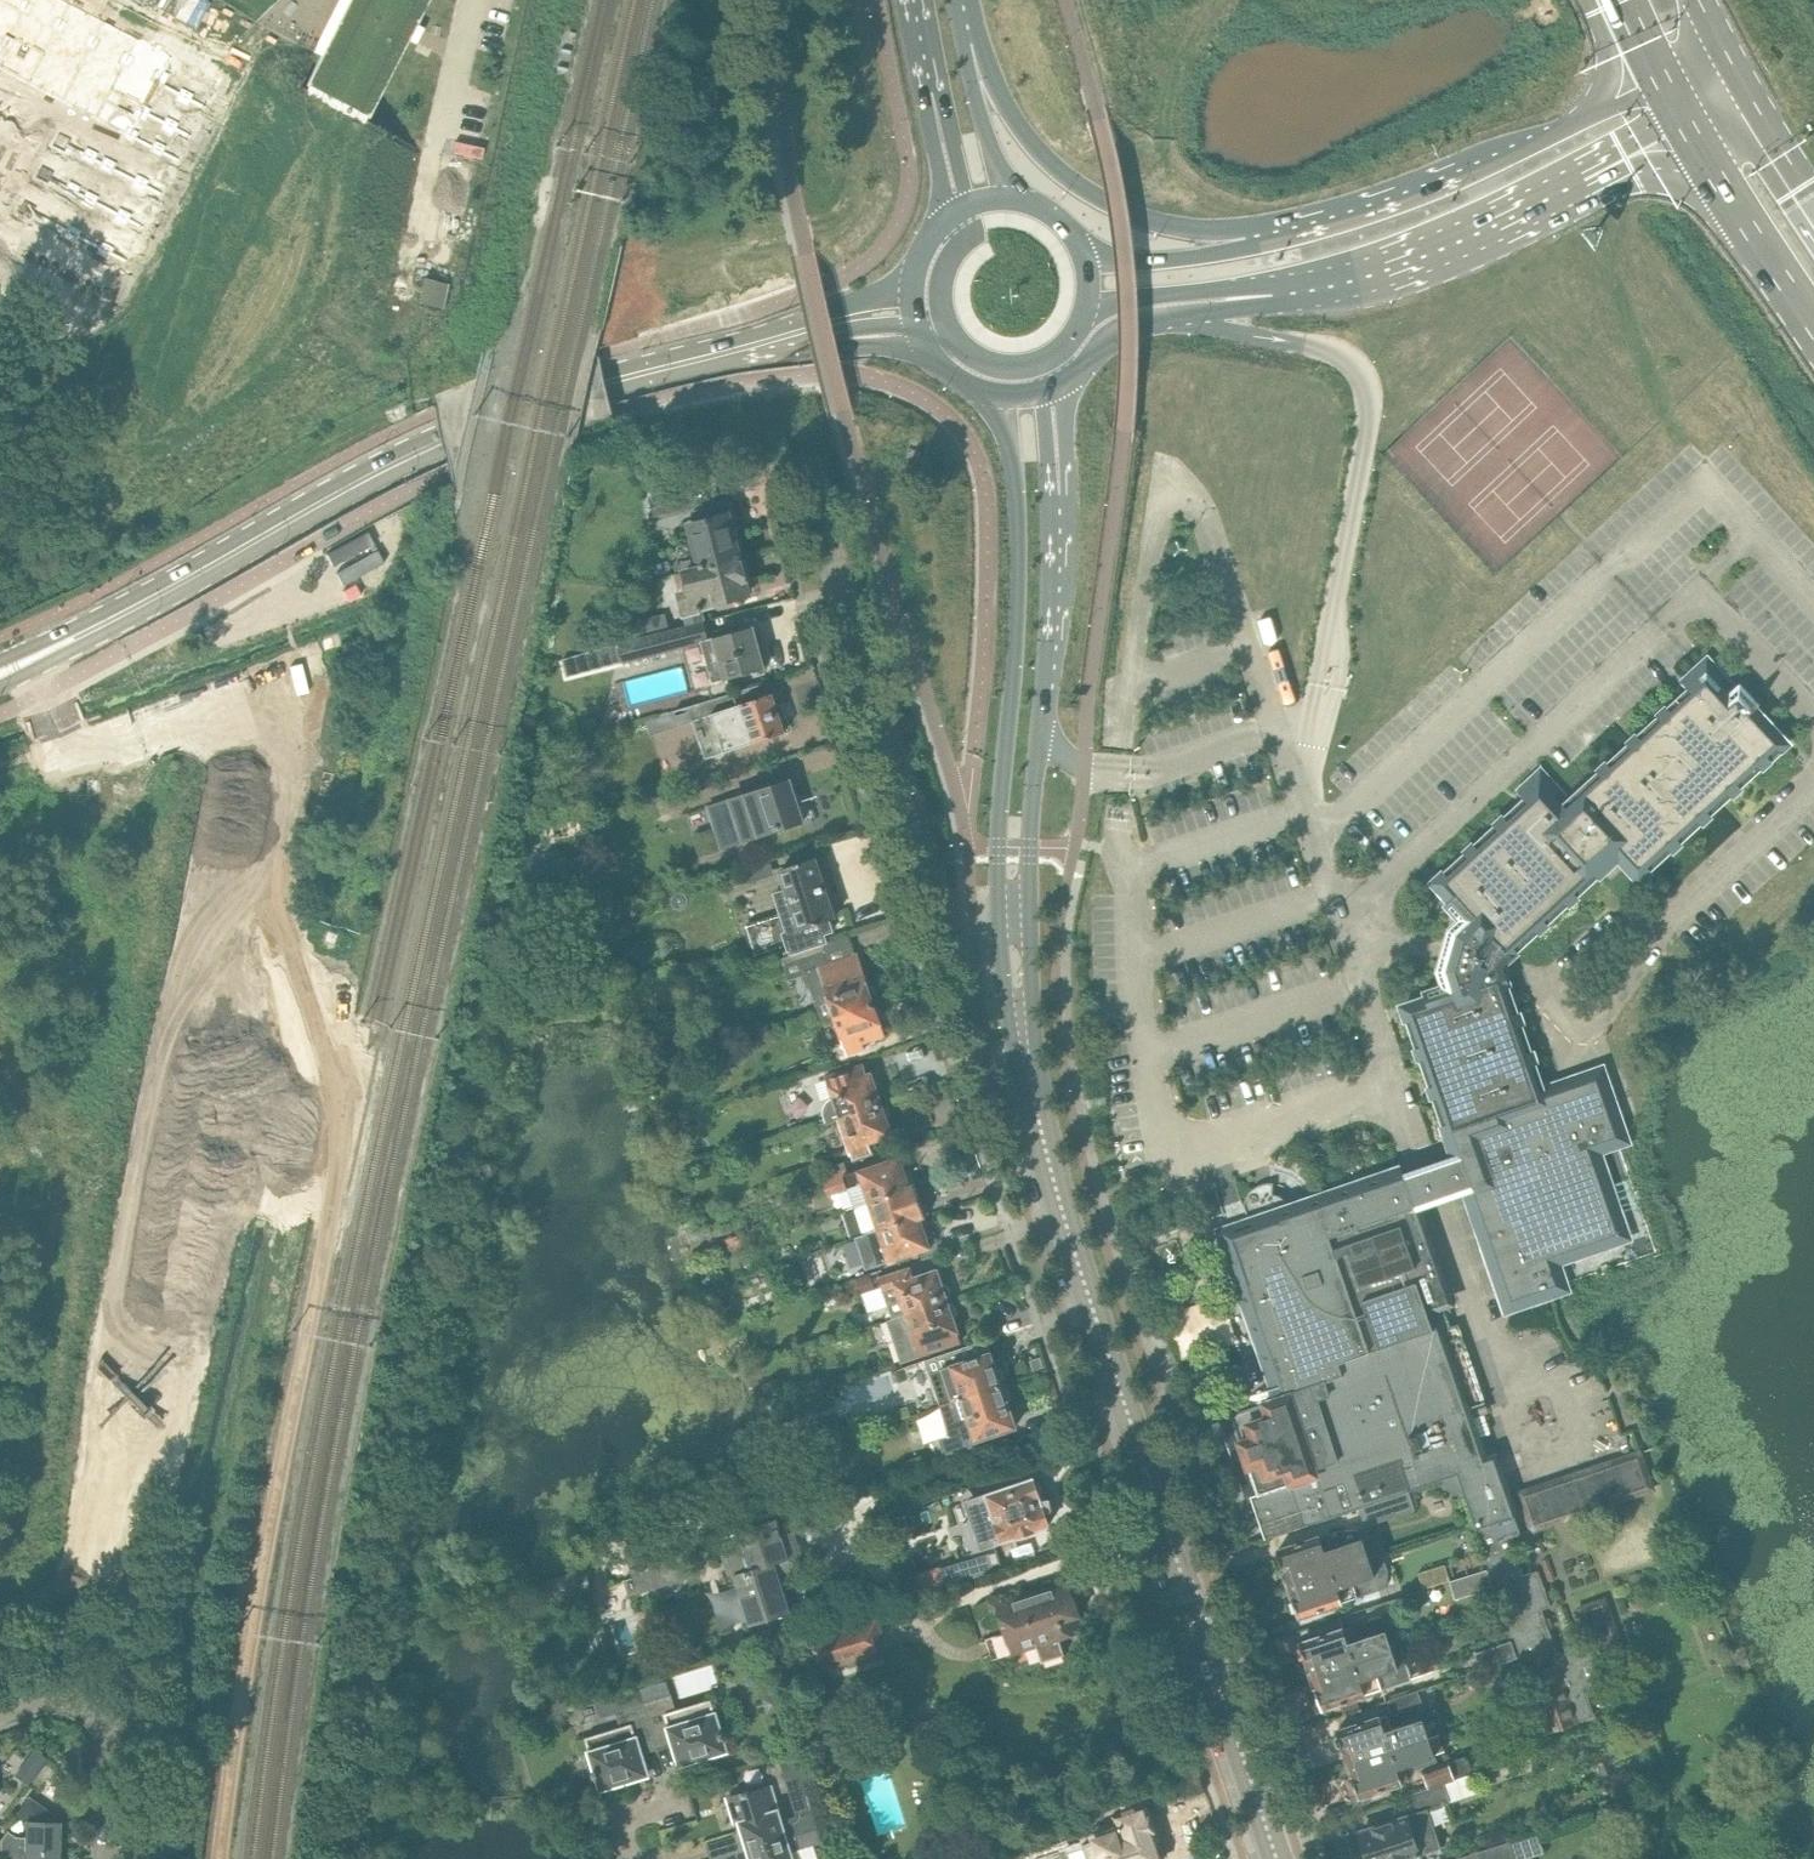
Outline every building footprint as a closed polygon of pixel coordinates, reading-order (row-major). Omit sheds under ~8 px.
[(8,248),(106,301),(178,160),(217,79),(60,0),(0,0),(0,244),(8,248)] [(306,85),(365,117),(426,0),(341,0),(332,19),(337,21),(306,85)] [(681,493),(651,501),(654,514),(684,507),(681,493)] [(693,560),(683,562),(685,572),(740,557),(732,526),(738,525),(732,502),(734,500),(732,499),(731,502),(689,513),(698,547),(690,549),(693,560)] [(679,593),(687,623),(704,618),(701,609),(734,600),(754,595),(744,556),(685,572),(690,590),(679,593)] [(627,639),(619,641),(619,643),(621,647),(623,658),(624,661),(624,662),(629,661),(633,660),(666,652),(703,642),(704,643),(708,661),(713,682),(726,678),(741,674),(764,668),(753,626),(730,632),(715,636),(709,638),(704,621),(704,618),(687,623),(636,636),(627,639)] [(619,643),(605,647),(610,665),(624,661),(623,658),(621,647),(619,643)] [(584,653),(561,659),(566,677),(589,671),(584,653)] [(1447,1292),(1418,1209),(1437,1203),(1463,1194),(1478,1235),(1488,1231),(1512,1301),(1535,1293),(1543,1290),(1558,1285),(1549,1259),(1622,1234),(1592,1147),(1620,1137),(1608,1104),(1607,1104),(1597,1078),(1548,1095),(1539,1097),(1504,996),(1503,991),(1499,981),(1496,972),(1498,965),(1500,957),(1507,950),(1525,934),(1599,865),(1609,856),(1614,863),(1625,853),(1640,869),(1777,743),(1750,713),(1760,704),(1740,682),(1730,692),(1721,682),(1704,664),(1687,680),(1698,691),(1568,810),(1537,777),(1520,793),(1530,804),(1445,883),(1456,895),(1445,905),(1458,918),(1448,928),(1441,952),(1436,970),(1441,985),(1423,991),(1428,1005),(1412,1011),(1429,1060),(1421,1063),(1429,1085),(1426,1086),(1431,1099),(1434,1098),(1443,1124),(1440,1125),(1452,1159),(1425,1168),(1407,1174),(1403,1162),(1313,1193),(1308,1195),(1286,1203),(1286,1202),(1283,1199),(1280,1196),(1276,1194),(1272,1193),(1273,1182),(1271,1182),(1270,1182),(1268,1182),(1266,1182),(1265,1182),(1263,1183),(1262,1183),(1260,1184),(1258,1185),(1257,1185),(1256,1186),(1254,1187),(1253,1188),(1252,1189),(1250,1191),(1249,1192),(1248,1193),(1247,1195),(1246,1196),(1246,1198),(1245,1199),(1244,1201),(1244,1203),(1244,1204),(1244,1206),(1247,1216),(1214,1228),(1226,1261),(1260,1357),(1273,1394),(1282,1391),(1283,1395),(1231,1413),(1258,1494),(1251,1496),(1266,1538),(1289,1530),(1358,1507),(1409,1490),(1459,1474),(1477,1529),(1475,1530),(1485,1559),(1512,1548),(1519,1546),(1532,1541),(1528,1529),(1520,1532),(1512,1509),(1495,1457),(1485,1460),(1477,1437),(1471,1419),(1485,1414),(1491,1412),(1487,1401),(1485,1402),(1459,1323),(1452,1326),(1440,1295),(1447,1292)] [(733,693),(688,708),(689,711),(693,721),(705,758),(744,745),(762,739),(785,731),(781,720),(787,718),(782,703),(776,705),(772,693),(749,700),(737,704),(733,693)] [(729,799),(709,806),(722,847),(743,840),(770,831),(780,828),(803,821),(790,780),(767,787),(757,790),(729,799)] [(1803,859),(1813,871),(1813,848),(1803,859)] [(780,912),(744,924),(755,957),(758,956),(780,948),(783,955),(807,947),(822,942),(820,936),(826,934),(823,922),(835,918),(815,857),(792,865),(781,868),(788,887),(773,892),(780,912)] [(802,953),(800,953),(803,964),(803,965),(822,1020),(835,1016),(875,1003),(858,953),(828,962),(824,948),(802,955),(802,953)] [(848,1058),(866,1052),(862,1042),(885,1035),(875,1003),(835,1016),(848,1058)] [(801,1081),(783,1087),(792,1114),(805,1110),(810,1123),(826,1119),(839,1116),(839,1117),(883,1103),(881,1099),(883,1095),(880,1086),(876,1084),(872,1071),(860,1075),(857,1065),(834,1072),(825,1075),(823,1070),(800,1078),(801,1081)] [(883,1103),(839,1117),(853,1159),(872,1153),(869,1143),(893,1135),(888,1120),(890,1116),(887,1107),(883,1105),(883,1103)] [(704,1109),(691,1113),(694,1125),(708,1121),(704,1109)] [(847,1167),(821,1176),(828,1194),(849,1187),(855,1206),(915,1186),(909,1169),(905,1171),(900,1156),(849,1173),(847,1167)] [(855,1206),(864,1234),(924,1214),(915,1186),(855,1206)] [(856,1237),(822,1248),(832,1276),(855,1268),(857,1275),(867,1271),(880,1267),(879,1264),(908,1255),(931,1247),(926,1232),(930,1231),(924,1214),(864,1234),(856,1237)] [(747,1227),(724,1236),(729,1248),(735,1246),(738,1253),(755,1246),(747,1227)] [(891,1272),(879,1277),(882,1286),(888,1304),(892,1318),(948,1300),(947,1296),(950,1292),(947,1285),(943,1283),(938,1268),(913,1276),(910,1266),(901,1269),(891,1272)] [(728,1295),(724,1282),(712,1286),(717,1299),(728,1295)] [(892,1318),(888,1320),(901,1361),(937,1350),(960,1342),(957,1332),(959,1332),(954,1316),(957,1312),(954,1304),(949,1303),(948,1300),(892,1318)] [(963,1346),(925,1359),(940,1404),(1002,1384),(1001,1382),(1006,1381),(1001,1367),(996,1368),(986,1339),(963,1346)] [(1002,1384),(940,1404),(950,1435),(940,1438),(944,1453),(973,1446),(971,1440),(993,1432),(998,1431),(998,1432),(1016,1426),(1008,1402),(1012,1400),(1007,1386),(1003,1388),(1002,1384)] [(907,1407),(872,1419),(873,1425),(910,1416),(907,1407)] [(1516,1490),(1530,1533),(1656,1490),(1642,1447),(1516,1490)] [(961,1504),(949,1508),(964,1550),(975,1546),(976,1548),(982,1546),(982,1547),(983,1547),(1049,1525),(1040,1499),(1043,1493),(1040,1483),(1034,1481),(1033,1478),(967,1500),(967,1501),(961,1503),(961,1504)] [(1409,1490),(1358,1507),(1365,1526),(1415,1509),(1409,1490)] [(776,1518),(753,1525),(720,1536),(732,1574),(734,1573),(751,1624),(790,1612),(778,1574),(804,1565),(793,1530),(781,1534),(776,1518)] [(1281,1549),(1277,1551),(1283,1570),(1284,1570),(1293,1596),(1292,1596),(1299,1616),(1303,1615),(1305,1616),(1315,1613),(1316,1610),(1335,1604),(1348,1599),(1372,1591),(1366,1573),(1374,1570),(1368,1551),(1360,1530),(1339,1529),(1336,1531),(1326,1534),(1305,1541),(1294,1545),(1291,1543),(1282,1546),(1281,1549)] [(685,1533),(625,1552),(638,1592),(697,1573),(685,1533)] [(1564,1650),(1557,1652),(1542,1609),(1551,1605),(1538,1570),(1524,1575),(1522,1575),(1512,1548),(1485,1559),(1484,1559),(1487,1567),(1494,1586),(1495,1586),(1514,1639),(1512,1639),(1518,1657),(1520,1656),(1526,1673),(1524,1674),(1533,1701),(1536,1710),(1533,1711),(1530,1715),(1528,1721),(1530,1727),(1535,1730),(1540,1731),(1543,1730),(1545,1733),(1550,1731),(1595,1715),(1588,1696),(1611,1688),(1619,1685),(1609,1656),(1627,1650),(1606,1594),(1576,1605),(1589,1641),(1581,1644),(1578,1636),(1561,1643),(1564,1650)] [(944,1585),(1002,1568),(997,1550),(939,1567),(944,1585)] [(1487,1567),(1484,1559),(1456,1568),(1454,1562),(1445,1564),(1445,1563),(1418,1572),(1423,1588),(1450,1579),(1450,1580),(1487,1567)] [(545,1607),(593,1591),(585,1566),(537,1581),(545,1607)] [(939,1567),(918,1574),(923,1591),(944,1585),(939,1567)] [(1494,1586),(1487,1567),(1450,1580),(1455,1598),(1494,1586)] [(1041,1661),(1055,1657),(1064,1653),(1059,1637),(1084,1629),(1075,1602),(1082,1600),(1075,1582),(1069,1584),(1068,1581),(1004,1603),(1002,1597),(989,1601),(991,1608),(993,1617),(999,1615),(1004,1631),(985,1638),(992,1660),(1009,1654),(1013,1668),(1040,1659),(1041,1661)] [(1304,1642),(1300,1643),(1307,1663),(1308,1662),(1312,1675),(1392,1649),(1381,1615),(1351,1625),(1336,1631),(1317,1637),(1314,1636),(1305,1639),(1304,1642)] [(812,1638),(822,1669),(877,1651),(872,1635),(882,1632),(877,1618),(865,1621),(863,1617),(838,1624),(840,1630),(812,1638)] [(1518,1657),(1512,1639),(1475,1652),(1481,1669),(1518,1657)] [(1392,1649),(1312,1675),(1316,1688),(1315,1688),(1322,1708),(1326,1707),(1329,1708),(1338,1705),(1339,1702),(1411,1678),(1401,1646),(1392,1649)] [(666,1678),(639,1686),(643,1702),(655,1740),(672,1735),(674,1743),(680,1764),(706,1756),(710,1758),(730,1752),(724,1730),(721,1731),(711,1699),(676,1710),(671,1693),(666,1678)] [(620,1727),(586,1737),(596,1770),(593,1770),(599,1792),(620,1785),(622,1782),(648,1774),(639,1745),(655,1740),(643,1702),(639,1686),(624,1691),(628,1706),(616,1710),(620,1727)] [(1424,1703),(1419,1688),(1388,1698),(1393,1714),(1424,1703)] [(1341,1729),(1337,1731),(1344,1751),(1345,1750),(1349,1763),(1440,1732),(1439,1731),(1428,1735),(1423,1718),(1418,1705),(1393,1714),(1388,1715),(1388,1714),(1373,1719),(1354,1725),(1351,1724),(1342,1727),(1341,1729)] [(1446,1749),(1440,1732),(1349,1763),(1353,1776),(1344,1779),(1342,1783),(1346,1797),(1350,1799),(1363,1795),(1366,1796),(1375,1793),(1376,1790),(1410,1779),(1406,1766),(1413,1763),(1416,1770),(1439,1760),(1436,1753),(1446,1749)] [(34,1780),(47,1753),(33,1746),(20,1773),(34,1780)] [(796,1752),(780,1757),(786,1776),(802,1771),(796,1752)] [(1427,1788),(1444,1783),(1462,1777),(1473,1773),(1467,1755),(1421,1770),(1427,1788)] [(1372,1858),(1406,1858),(1442,1847),(1429,1810),(1451,1803),(1444,1783),(1427,1788),(1406,1795),(1412,1813),(1405,1815),(1406,1816),(1363,1831),(1372,1858)] [(740,1819),(740,1821),(749,1849),(819,1827),(814,1810),(788,1818),(789,1823),(782,1825),(770,1786),(750,1793),(749,1790),(743,1792),(743,1793),(728,1797),(734,1815),(740,1819)] [(25,1823),(25,1836),(16,1836),(6,1829),(0,1838),(0,1850),(59,1852),(60,1821),(58,1821),(58,1813),(52,1813),(29,1797),(15,1817),(25,1823)] [(1117,1816),(1121,1827),(1115,1829),(1115,1832),(1083,1843),(1089,1858),(1161,1858),(1144,1808),(1117,1816)] [(752,1858),(793,1858),(790,1851),(823,1841),(819,1827),(749,1849),(752,1858)] [(1476,1851),(1479,1858),(1516,1858),(1509,1840),(1476,1851)] [(59,1852),(0,1850),(0,1858),(19,1858),(25,1858),(59,1858),(59,1852)]
